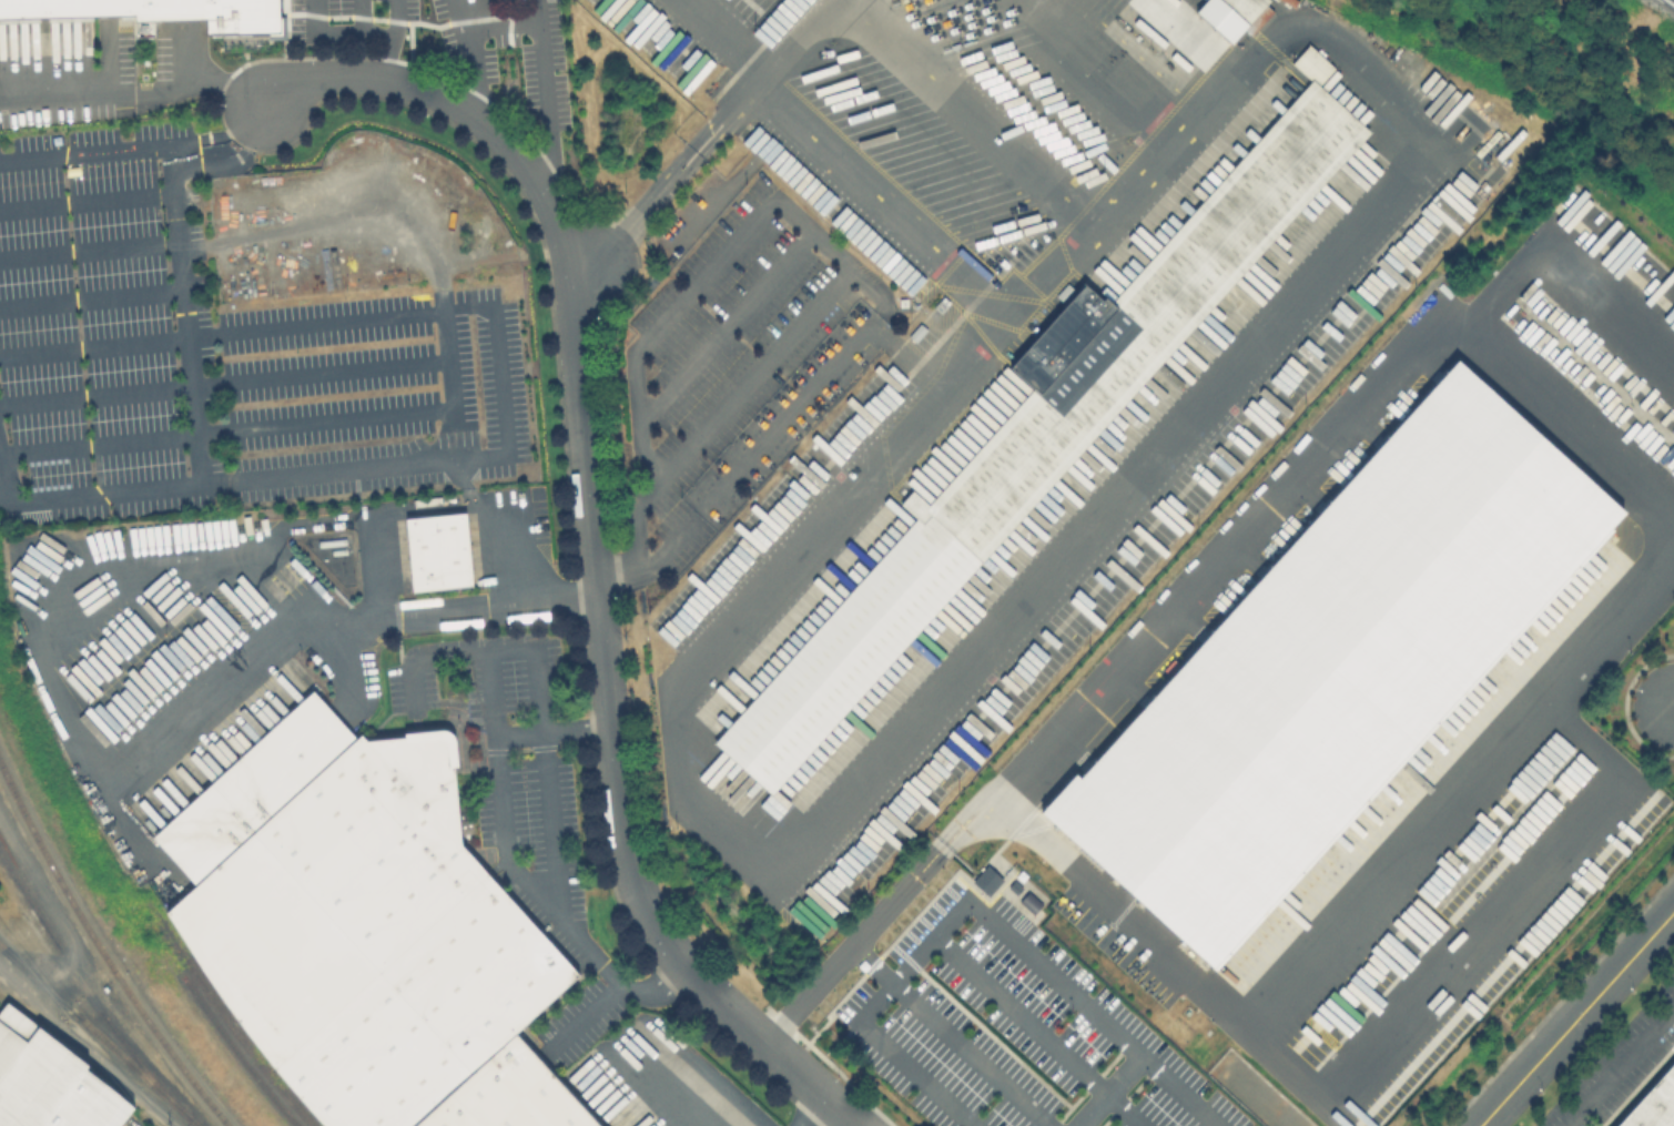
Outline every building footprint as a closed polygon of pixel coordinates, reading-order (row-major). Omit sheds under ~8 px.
[(139,16),(0,20),(0,0),(281,0),(282,33),(210,35),(210,20),(139,22),(139,16)] [(1250,26),(1222,0),(1268,0),(1270,2),(1250,26)] [(1238,283),(1005,539),(955,596),(774,794),(731,755),(731,757),(718,743),(921,520),(905,506),(915,494),(931,508),(1037,389),(1014,368),(1090,284),(1114,304),(1315,82),(1296,65),(1311,48),(1336,70),(1320,88),(1366,130),(1364,131),(1370,136),(1331,179),(1238,283)] [(1047,814),(1217,965),(1620,515),(1450,364),(1047,814)] [(412,592),(405,519),(465,514),(473,586),(412,592)] [(514,1035),(603,1125),(330,1125),(271,1064),(236,1018),(168,912),(195,886),(152,838),(313,691),(356,739),(361,736),(366,741),(444,733),(447,733),(448,736),(450,740),(460,844),(577,973),(514,1035)] [(972,882),(989,895),(1002,877),(985,865),(972,882)] [(133,1107),(119,1125),(0,1125),(0,1015),(8,1005),(88,1066),(85,1071),(133,1107)] [(1617,1125),(1673,1061),(1673,1125),(1617,1125)]
